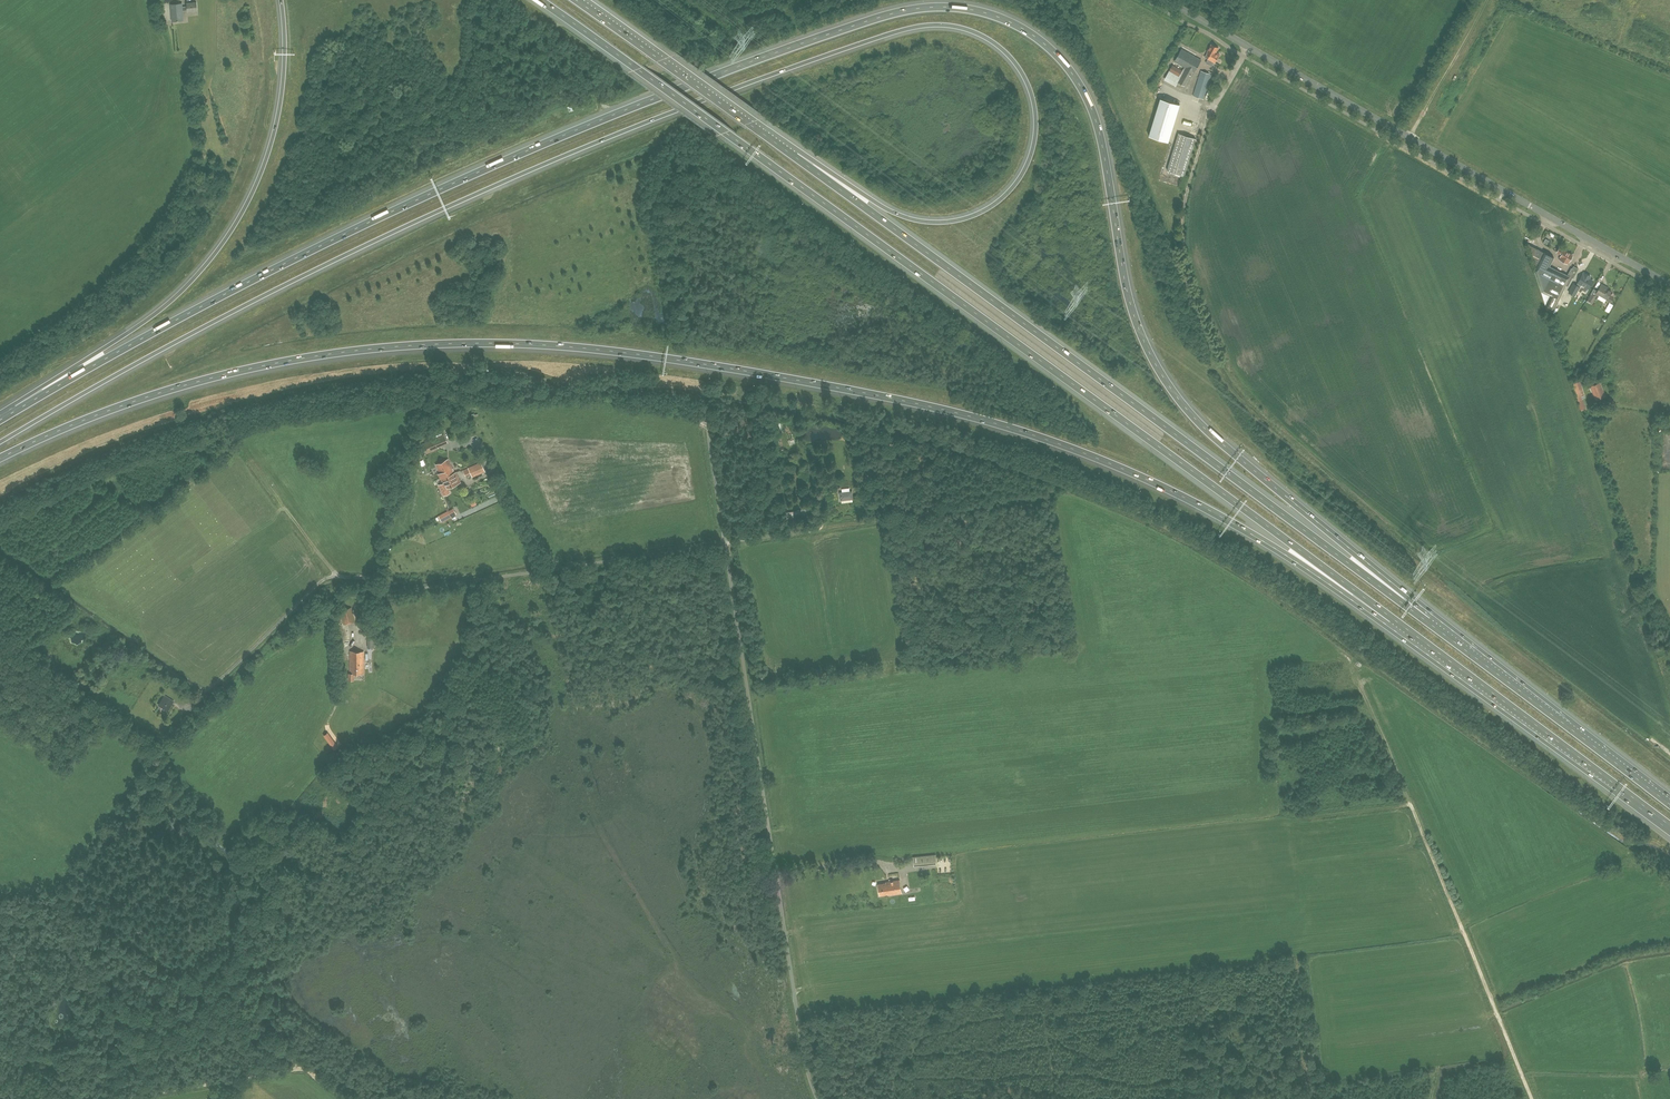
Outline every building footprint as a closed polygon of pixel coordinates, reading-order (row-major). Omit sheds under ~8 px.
[(187,10),(187,11),(197,10),(196,2),(187,3),(187,6),(182,6),(182,3),(171,4),(172,21),(183,20),(182,10),(183,10),(187,10)] [(1000,16),(1021,24),(1023,21),(1001,13),(1000,16)] [(1219,48),(1212,44),(1205,57),(1207,58),(1205,62),(1211,65),(1213,62),(1215,62),(1219,54),(1216,52),(1219,48)] [(1186,68),(1178,81),(1185,85),(1193,72),(1194,72),(1201,60),(1182,49),(1175,61),(1186,68)] [(1172,64),(1164,79),(1176,86),(1181,77),(1179,76),(1182,70),(1172,64)] [(1201,71),(1194,95),(1203,99),(1211,74),(1201,71)] [(1149,135),(1166,140),(1168,141),(1180,104),(1161,98),(1149,135)] [(1202,119),(1204,114),(1201,113),(1203,108),(1186,103),(1183,115),(1192,118),(1193,116),(1202,119)] [(1196,138),(1178,133),(1167,170),(1184,175),(1196,138)] [(1554,257),(1528,244),(1535,270),(1535,271),(1545,303),(1553,308),(1566,285),(1568,286),(1572,277),(1573,278),(1578,268),(1573,266),(1572,268),(1571,268),(1567,275),(1549,266),(1554,257)] [(1560,259),(1559,260),(1563,262),(1564,261),(1567,263),(1569,261),(1570,259),(1571,259),(1573,257),(1572,255),(1564,250),(1563,250),(1559,247),(1556,252),(1560,254),(1560,253),(1561,254),(1560,256),(1559,259),(1560,259)] [(1583,274),(1578,282),(1576,285),(1574,283),(1569,292),(1575,295),(1581,284),(1589,288),(1593,281),(1586,277),(1587,276),(1583,274)] [(1614,297),(1609,294),(1611,291),(1605,287),(1605,286),(1601,284),(1595,295),(1596,296),(1595,299),(1597,300),(1600,294),(1606,298),(1605,300),(1610,303),(1614,297)] [(1593,303),(1595,299),(1596,296),(1595,295),(1592,293),(1587,302),(1591,304),(1592,303),(1593,303)] [(1581,410),(1587,409),(1583,398),(1586,397),(1580,379),(1572,382),(1578,400),(1577,400),(1581,410)] [(1590,385),(1591,388),(1595,398),(1595,400),(1605,396),(1600,381),(1590,385)] [(444,434),(434,438),(438,447),(448,443),(444,434)] [(434,438),(421,444),(426,454),(439,448),(438,447),(434,438)] [(440,473),(438,474),(440,478),(444,476),(445,477),(455,473),(448,459),(436,465),(440,473)] [(471,474),(472,477),(485,471),(481,462),(468,468),(471,474)] [(455,472),(455,473),(445,477),(444,476),(440,478),(443,483),(439,485),(444,496),(450,493),(448,489),(446,490),(445,489),(460,482),(455,472)] [(447,511),(440,515),(443,521),(450,517),(447,511)] [(1432,618),(1438,611),(1424,600),(1422,604),(1428,609),(1425,612),(1432,618)] [(351,608),(340,611),(344,624),(355,621),(351,608)] [(354,673),(363,673),(364,651),(350,651),(350,673),(349,673),(349,680),(354,680),(354,673)] [(1528,682),(1526,684),(1539,694),(1541,692),(1528,682)] [(173,701),(165,695),(159,705),(167,710),(173,701)] [(337,747),(332,740),(328,743),(333,750),(337,747)] [(1586,769),(1585,771),(1598,779),(1599,777),(1586,769)] [(916,865),(939,864),(939,860),(935,860),(935,855),(915,856),(916,865)] [(900,880),(886,882),(878,884),(880,895),(888,893),(888,894),(902,892),(900,880)]
